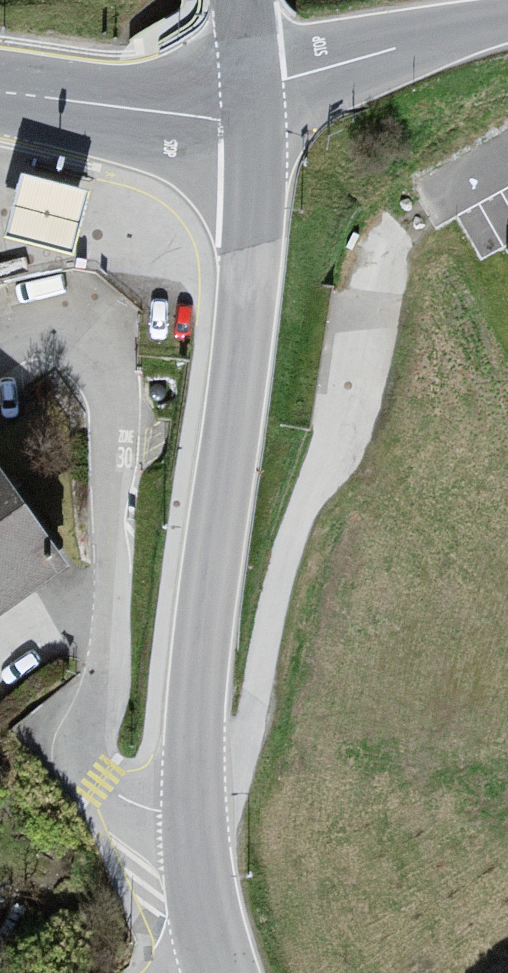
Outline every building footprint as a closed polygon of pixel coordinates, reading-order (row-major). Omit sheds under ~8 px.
[(90,202),(29,186),(13,245),(74,261),(90,202)] [(62,564),(0,476),(0,607),(62,564)]
